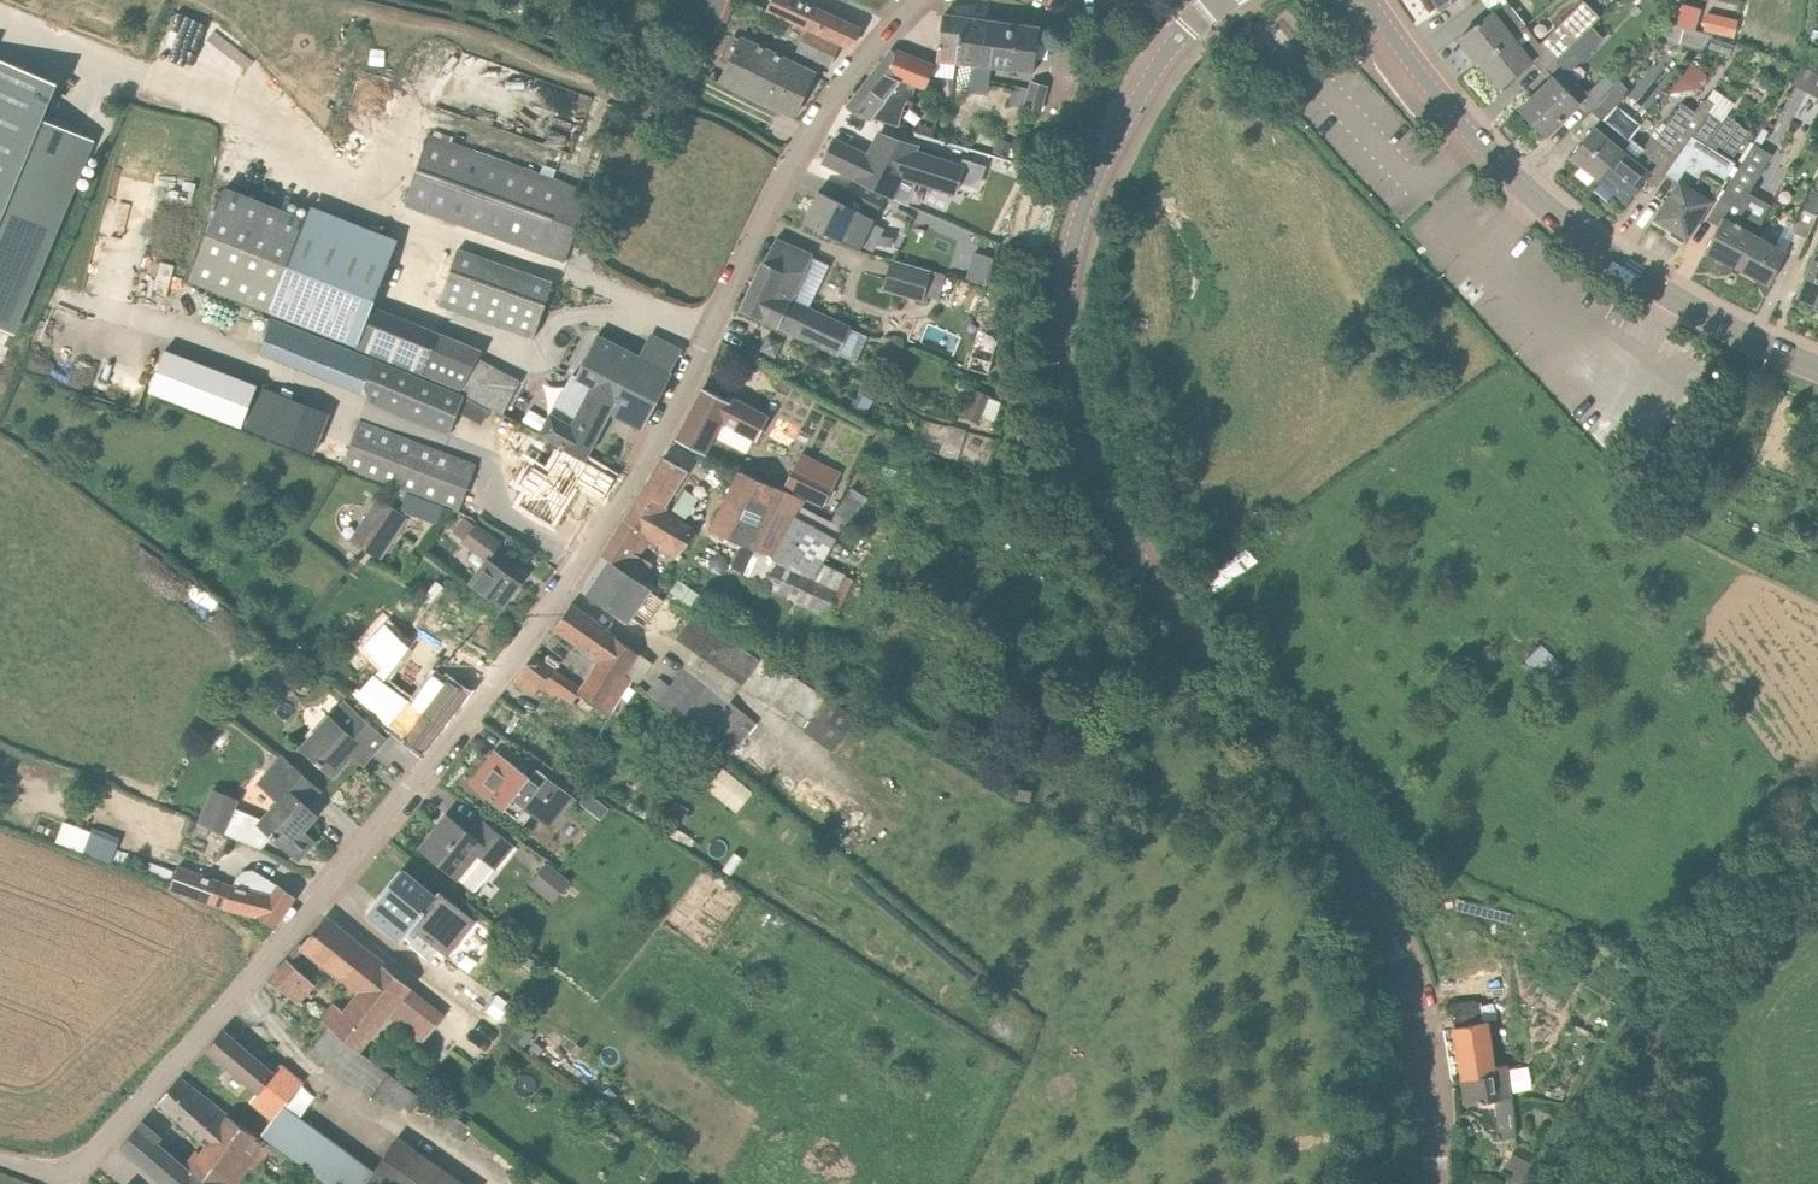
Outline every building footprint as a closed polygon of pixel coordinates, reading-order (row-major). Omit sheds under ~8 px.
[(711,16),(726,22),(734,0),(710,0),(705,14),(711,16)] [(839,45),(840,43),(851,47),(859,28),(796,0),(772,0),(767,11),(807,29),(806,30),(839,45)] [(1441,10),(1453,0),(1434,0),(1441,10)] [(1526,26),(1506,0),(1480,0),(1488,13),(1460,37),(1470,49),(1468,51),(1476,61),(1478,59),(1480,62),(1526,26)] [(1699,23),(1702,4),(1684,2),(1682,21),(1699,23)] [(1707,13),(1703,30),(1731,37),(1735,20),(1707,13)] [(961,27),(957,61),(952,88),(967,90),(969,77),(985,80),(987,80),(989,66),(982,65),(988,21),(943,15),(942,25),(961,27)] [(1536,60),(1546,70),(1563,53),(1564,54),(1591,26),(1580,15),(1545,51),(1526,26),(1480,62),(1482,65),(1480,66),(1488,76),(1490,74),(1499,87),(1531,62),(1532,63),(1536,60)] [(1033,72),(1039,29),(988,21),(982,65),(989,66),(1033,72)] [(1667,40),(1699,49),(1704,33),(1671,24),(1667,40)] [(942,25),(937,59),(957,61),(961,27),(942,25)] [(1569,71),(1603,38),(1591,26),(1564,54),(1563,53),(1546,70),(1553,77),(1521,109),(1546,135),(1581,101),(1590,110),(1615,85),(1614,84),(1604,77),(1588,92),(1569,71)] [(1807,39),(1816,42),(1817,35),(1817,32),(1810,29),(1807,39)] [(831,63),(839,45),(806,30),(798,49),(831,63)] [(740,40),(719,84),(793,116),(815,73),(740,40)] [(848,107),(864,119),(871,120),(874,118),(899,127),(905,103),(910,104),(916,87),(926,90),(928,84),(888,72),(901,53),(897,51),(897,52),(892,50),(848,107)] [(928,84),(935,66),(901,53),(888,72),(928,84)] [(1690,63),(1668,93),(1671,96),(1675,97),(1698,94),(1708,78),(1706,73),(1690,63)] [(1801,66),(1791,85),(1817,96),(1817,74),(1801,66)] [(3,337),(4,333),(84,140),(35,120),(48,88),(0,68),(0,336),(3,337)] [(1598,179),(1629,141),(1603,120),(1630,90),(1620,79),(1614,84),(1615,85),(1590,110),(1591,111),(1588,114),(1597,122),(1569,157),(1571,158),(1571,157),(1598,179)] [(1031,81),(1025,107),(1041,111),(1047,85),(1031,81)] [(1013,85),(1008,104),(1022,108),(1027,88),(1013,85)] [(1709,112),(1714,104),(1707,99),(1702,100),(1694,111),(1682,103),(1654,143),(1647,150),(1632,140),(1630,142),(1629,141),(1598,179),(1625,200),(1625,201),(1626,202),(1649,172),(1661,181),(1674,163),(1708,112),(1709,112)] [(1708,112),(1674,163),(1667,174),(1679,182),(1654,219),(1655,221),(1656,220),(1685,238),(1684,239),(1686,240),(1726,184),(1723,182),(1735,163),(1705,144),(1708,139),(1734,156),(1750,132),(1725,115),(1722,121),(1709,112),(1708,112)] [(915,132),(916,132),(930,136),(932,128),(917,124),(915,132)] [(957,188),(963,162),(914,149),(918,143),(880,133),(869,156),(834,139),(823,161),(858,177),(857,180),(892,196),(902,175),(957,188)] [(429,135),(404,205),(565,261),(590,192),(429,135)] [(997,137),(992,151),(1008,157),(1013,143),(997,137)] [(1737,268),(1755,235),(1762,219),(1740,207),(1772,155),(1754,144),(1720,197),(1729,202),(1705,252),(1706,252),(1737,268)] [(383,311),(374,307),(370,306),(396,240),(310,206),(305,220),(225,188),(190,279),(269,311),(314,329),(315,325),(357,342),(356,347),(366,352),(383,311)] [(1817,215),(1817,191),(1813,189),(1793,231),(1807,239),(1817,215)] [(882,207),(848,190),(840,203),(819,191),(803,222),(861,249),(882,207)] [(1769,286),(1787,252),(1780,248),(1755,235),(1737,268),(1767,284),(1767,285),(1769,286)] [(750,289),(788,306),(812,255),(775,239),(763,261),(750,289)] [(458,249),(439,304),(534,338),(553,283),(458,249)] [(1817,251),(1798,297),(1817,305),(1817,251)] [(973,252),(965,278),(984,284),(992,257),(973,252)] [(923,300),(931,271),(909,265),(890,260),(882,289),(923,300)] [(819,321),(788,306),(750,289),(740,309),(838,354),(850,327),(822,314),(819,321)] [(376,359),(467,399),(502,415),(518,381),(475,361),(481,351),(385,312),(383,311),(366,352),(365,356),(375,360),(376,359)] [(375,360),(365,356),(272,319),(262,345),(364,385),(363,388),(369,403),(449,436),(467,399),(376,359),(375,360)] [(670,373),(682,351),(652,333),(639,356),(597,334),(584,359),(574,354),(565,370),(570,373),(615,395),(607,411),(609,412),(643,427),(672,374),(670,373)] [(165,341),(150,384),(243,418),(259,375),(165,341)] [(582,458),(609,412),(607,411),(615,395),(570,373),(536,436),(551,443),(551,444),(582,458)] [(267,374),(246,429),(313,454),(322,433),(278,416),(291,383),(267,374)] [(987,388),(979,385),(977,391),(973,390),(963,416),(977,421),(987,395),(984,394),(987,388)] [(731,402),(724,399),(703,388),(676,439),(705,454),(721,423),(756,442),(770,417),(734,398),(731,402)] [(872,400),(854,391),(847,407),(864,415),(872,400)] [(984,471),(991,454),(997,440),(921,419),(912,442),(978,469),(984,471)] [(341,467),(459,513),(476,466),(359,423),(341,467)] [(577,480),(605,496),(615,479),(582,458),(551,444),(540,462),(555,471),(529,509),(549,522),(577,480)] [(602,555),(603,556),(645,576),(652,564),(640,557),(650,540),(660,546),(658,549),(676,559),(696,529),(664,509),(688,472),(663,457),(625,519),(616,534),(615,534),(602,555)] [(824,507),(833,487),(794,468),(784,487),(824,507)] [(771,574),(778,559),(803,507),(806,501),(742,470),(712,530),(756,550),(748,565),(744,574),(766,584),(771,574)] [(436,524),(442,508),(407,494),(400,510),(436,524)] [(351,541),(365,550),(379,559),(396,533),(369,515),(351,541)] [(498,543),(477,527),(464,543),(487,559),(498,543)] [(1253,548),(1209,570),(1217,585),(1260,562),(1253,548)] [(644,579),(645,576),(603,556),(584,590),(631,622),(655,586),(644,579)] [(503,606),(521,582),(489,559),(471,583),(503,606)] [(778,559),(771,574),(766,584),(763,589),(825,618),(833,600),(845,574),(823,563),(816,575),(778,559)] [(655,696),(648,691),(639,685),(622,672),(635,653),(570,605),(556,627),(600,658),(581,688),(553,669),(535,655),(515,682),(534,696),(541,684),(602,723),(608,712),(627,725),(637,710),(643,714),(653,698),(655,696)] [(389,664),(409,638),(386,620),(365,647),(389,664)] [(1530,659),(1554,674),(1564,657),(1541,642),(1530,659)] [(639,685),(652,666),(635,653),(622,672),(639,685)] [(732,701),(729,705),(686,668),(671,686),(659,677),(648,691),(655,696),(653,698),(729,758),(757,723),(732,701)] [(467,692),(448,678),(445,682),(433,674),(405,716),(367,683),(351,699),(422,751),(445,723),(467,692)] [(833,751),(857,717),(826,697),(803,731),(833,751)] [(386,738),(351,702),(339,716),(334,711),(302,746),(333,776),(353,754),(359,760),(367,750),(372,755),(386,738)] [(497,753),(472,785),(504,810),(518,793),(530,803),(525,810),(547,828),(572,797),(550,779),(539,793),(528,784),(532,778),(497,753)] [(312,822),(307,818),(313,811),(307,806),(320,791),(290,760),(264,789),(277,800),(261,819),(236,808),(240,800),(214,789),(199,823),(261,848),(272,836),(299,859),(315,841),(304,831),(312,822)] [(725,763),(709,783),(740,808),(756,788),(725,763)] [(472,831),(448,815),(421,848),(474,891),(495,865),(497,867),(517,840),(483,817),(472,831)] [(65,818),(59,839),(116,855),(122,834),(65,818)] [(570,883),(559,874),(546,864),(531,883),(554,901),(570,883)] [(170,888),(219,905),(231,886),(178,867),(170,888)] [(405,939),(438,898),(402,871),(368,912),(405,939)] [(295,897),(260,874),(249,891),(232,886),(231,886),(219,905),(226,907),(255,915),(257,914),(275,926),(295,897)] [(323,919),(302,945),(359,990),(343,1009),(330,1027),(348,1042),(358,1051),(393,1006),(429,1035),(445,1014),(432,1004),(409,987),(380,964),(323,919)] [(468,933),(482,943),(493,929),(478,919),(468,933)] [(289,960),(269,981),(296,1001),(312,983),(289,960)] [(1482,1023),(1479,1003),(1452,1007),(1463,1079),(1493,1074),(1495,1090),(1500,1089),(1502,1098),(1512,1097),(1513,1097),(1513,1095),(1508,1064),(1492,1066),(1485,1023),(1482,1023)] [(330,1027),(311,1051),(330,1066),(348,1042),(330,1027)] [(224,1031),(207,1049),(258,1091),(252,1099),(273,1116),(301,1081),(280,1064),(274,1071),(224,1031)] [(1495,1090),(1493,1074),(1463,1079),(1467,1104),(1493,1100),(1498,1132),(1496,1133),(1497,1138),(1516,1136),(1513,1097),(1512,1097),(1502,1098),(1500,1089),(1495,1090)] [(159,1102),(209,1145),(193,1168),(215,1183),(239,1183),(268,1144),(261,1139),(259,1137),(256,1135),(252,1132),(251,1131),(180,1078),(159,1102)] [(261,1136),(327,1183),(461,1183),(397,1139),(373,1173),(287,1106),(284,1105),(281,1109),(268,1126),(261,1136)] [(463,1140),(470,1131),(472,1128),(454,1116),(446,1128),(463,1140)] [(193,1168),(191,1171),(158,1144),(162,1138),(150,1130),(141,1122),(120,1145),(165,1183),(215,1183),(193,1168)] [(1540,1159),(1515,1146),(1508,1160),(1518,1164),(1511,1178),(1523,1183),(1527,1183),(1540,1159)]
